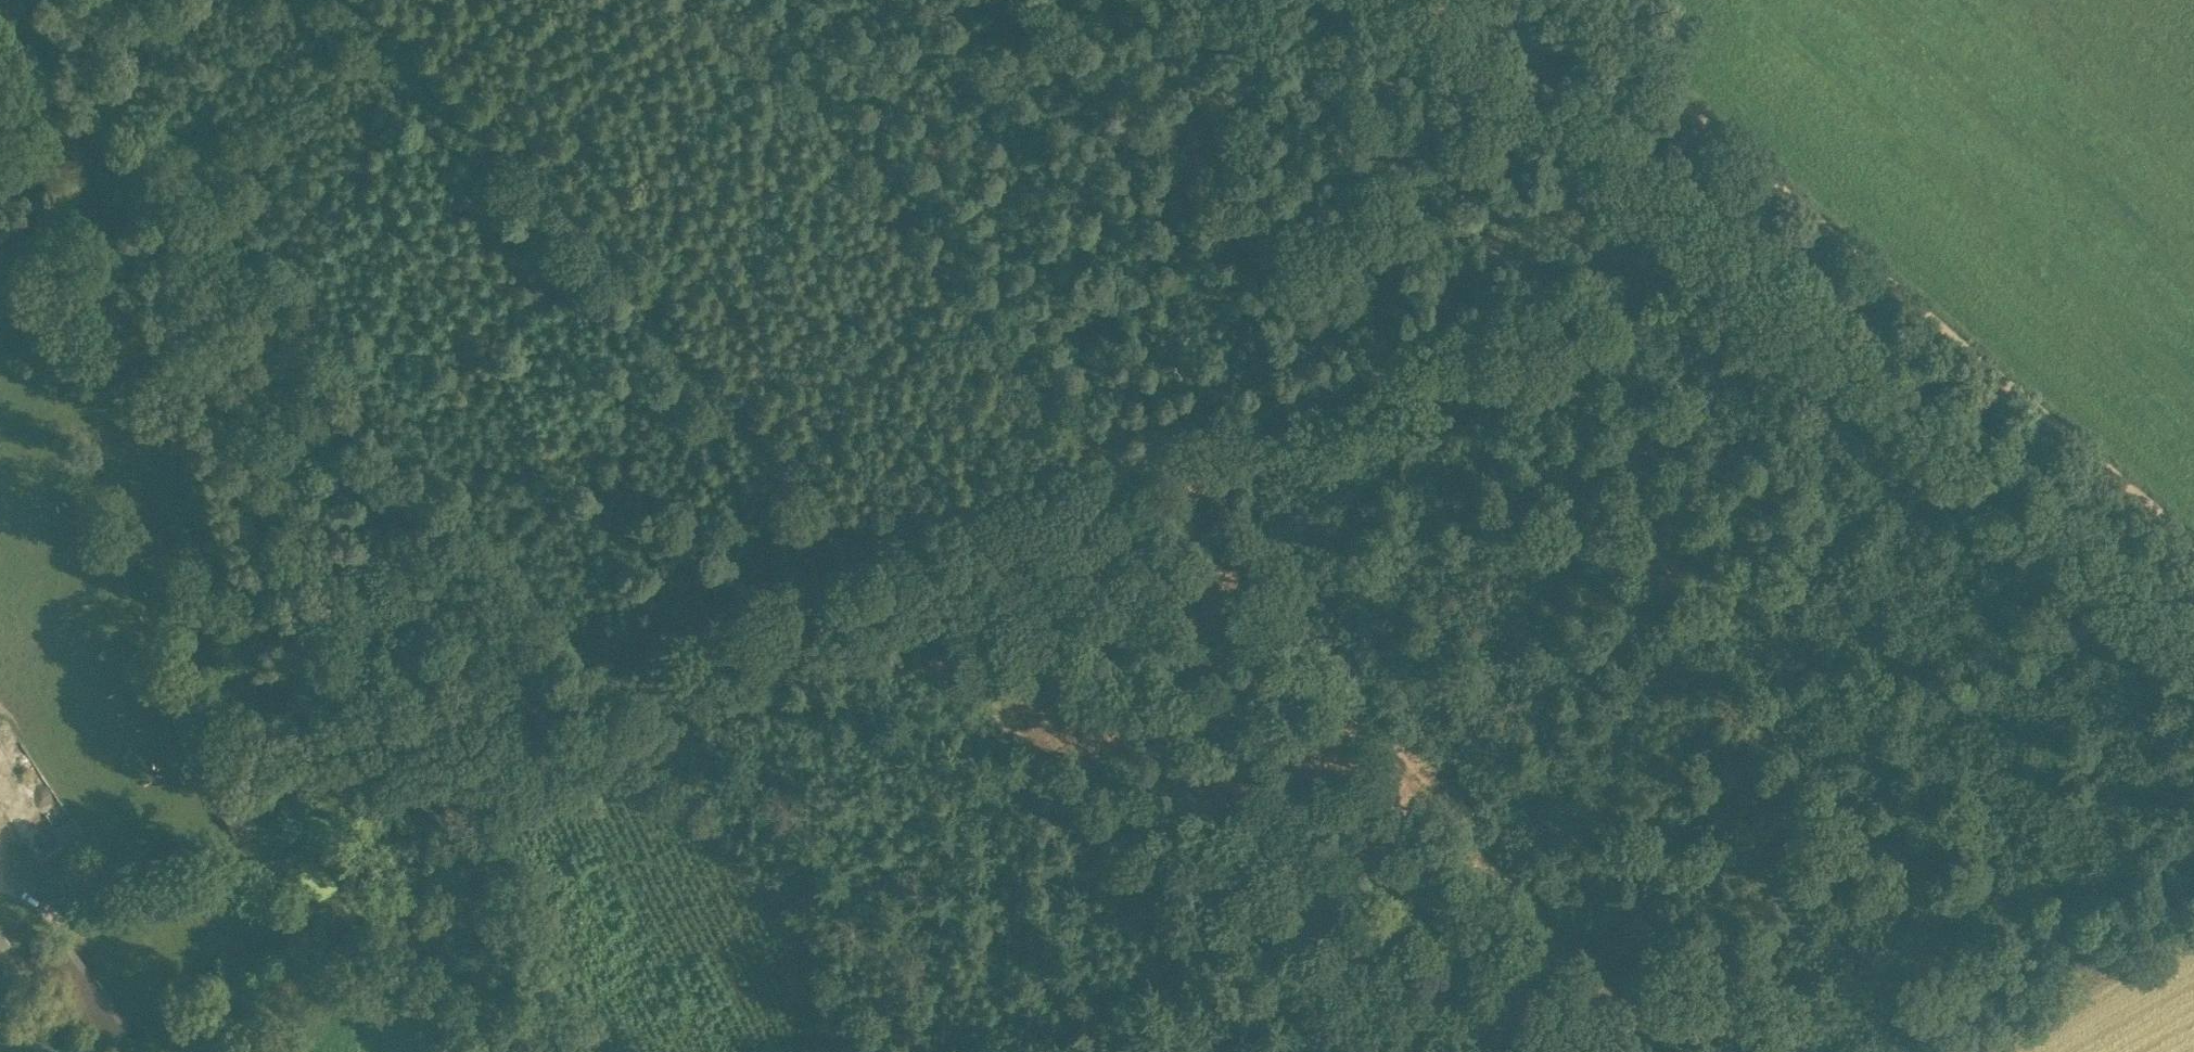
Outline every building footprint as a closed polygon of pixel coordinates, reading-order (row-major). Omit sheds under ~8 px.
[(0,923),(0,970),(23,954),(0,923)]
